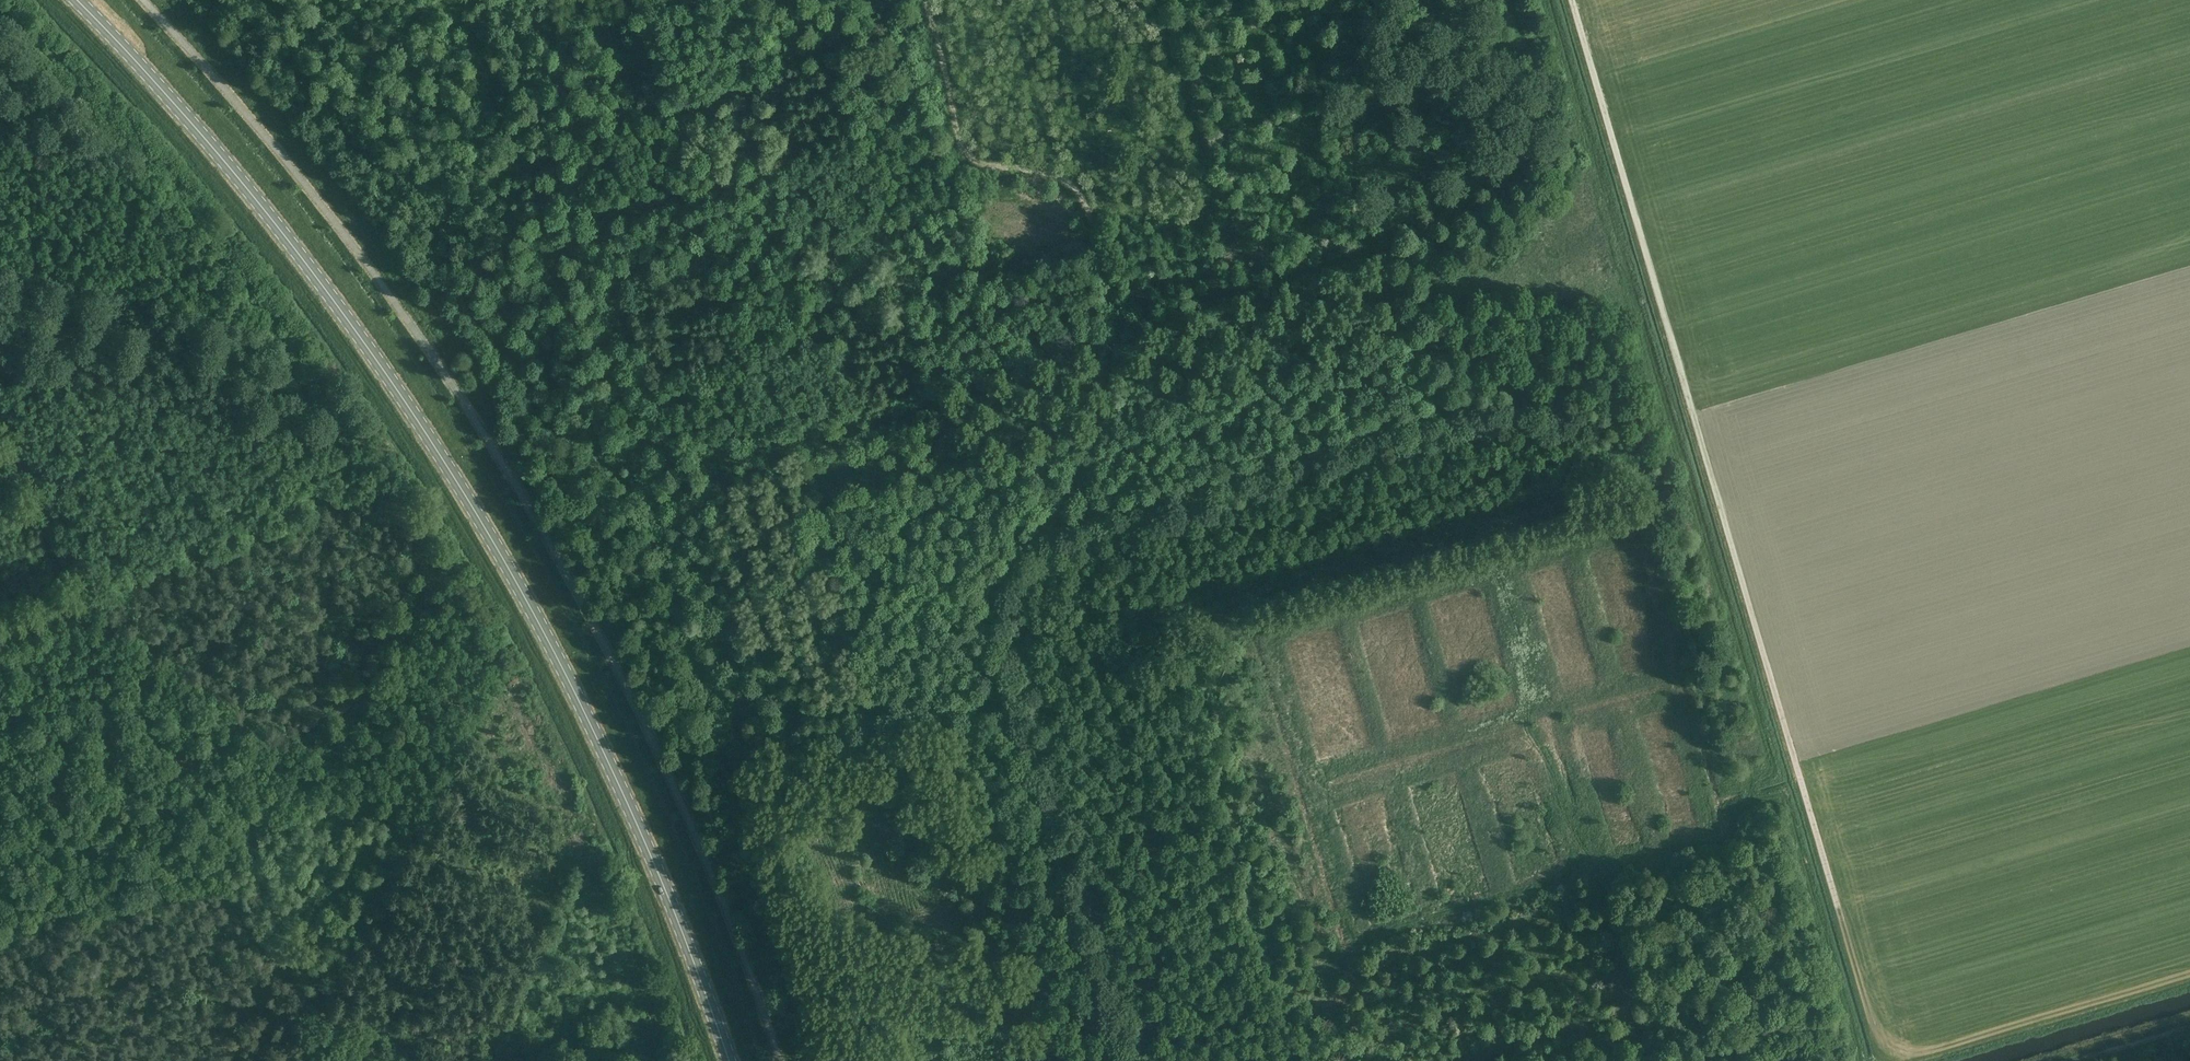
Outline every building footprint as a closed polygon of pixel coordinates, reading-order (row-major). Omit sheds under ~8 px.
[(544,447),(550,445),(547,437),(541,439),(544,447)]
